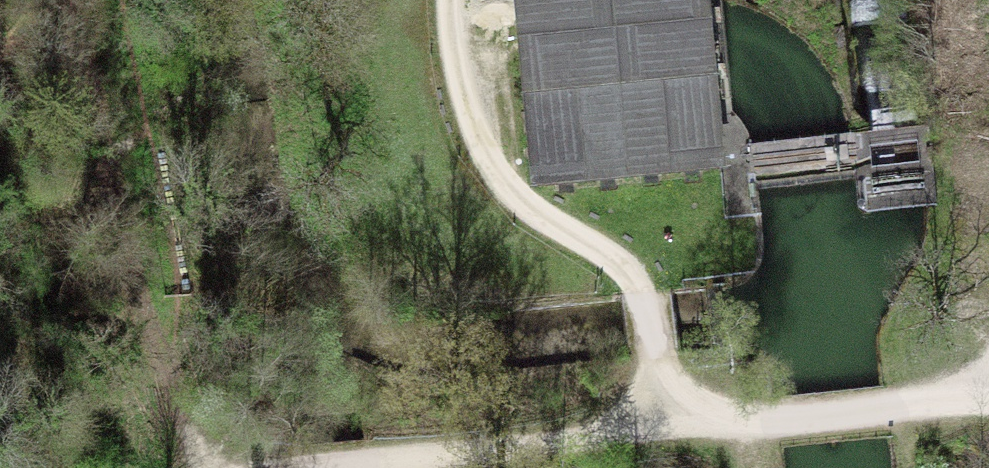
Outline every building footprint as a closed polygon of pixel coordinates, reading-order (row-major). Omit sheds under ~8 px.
[(723,166),(717,116),(703,5),(703,0),(528,0),(516,1),(522,54),(539,189),(723,166)]
